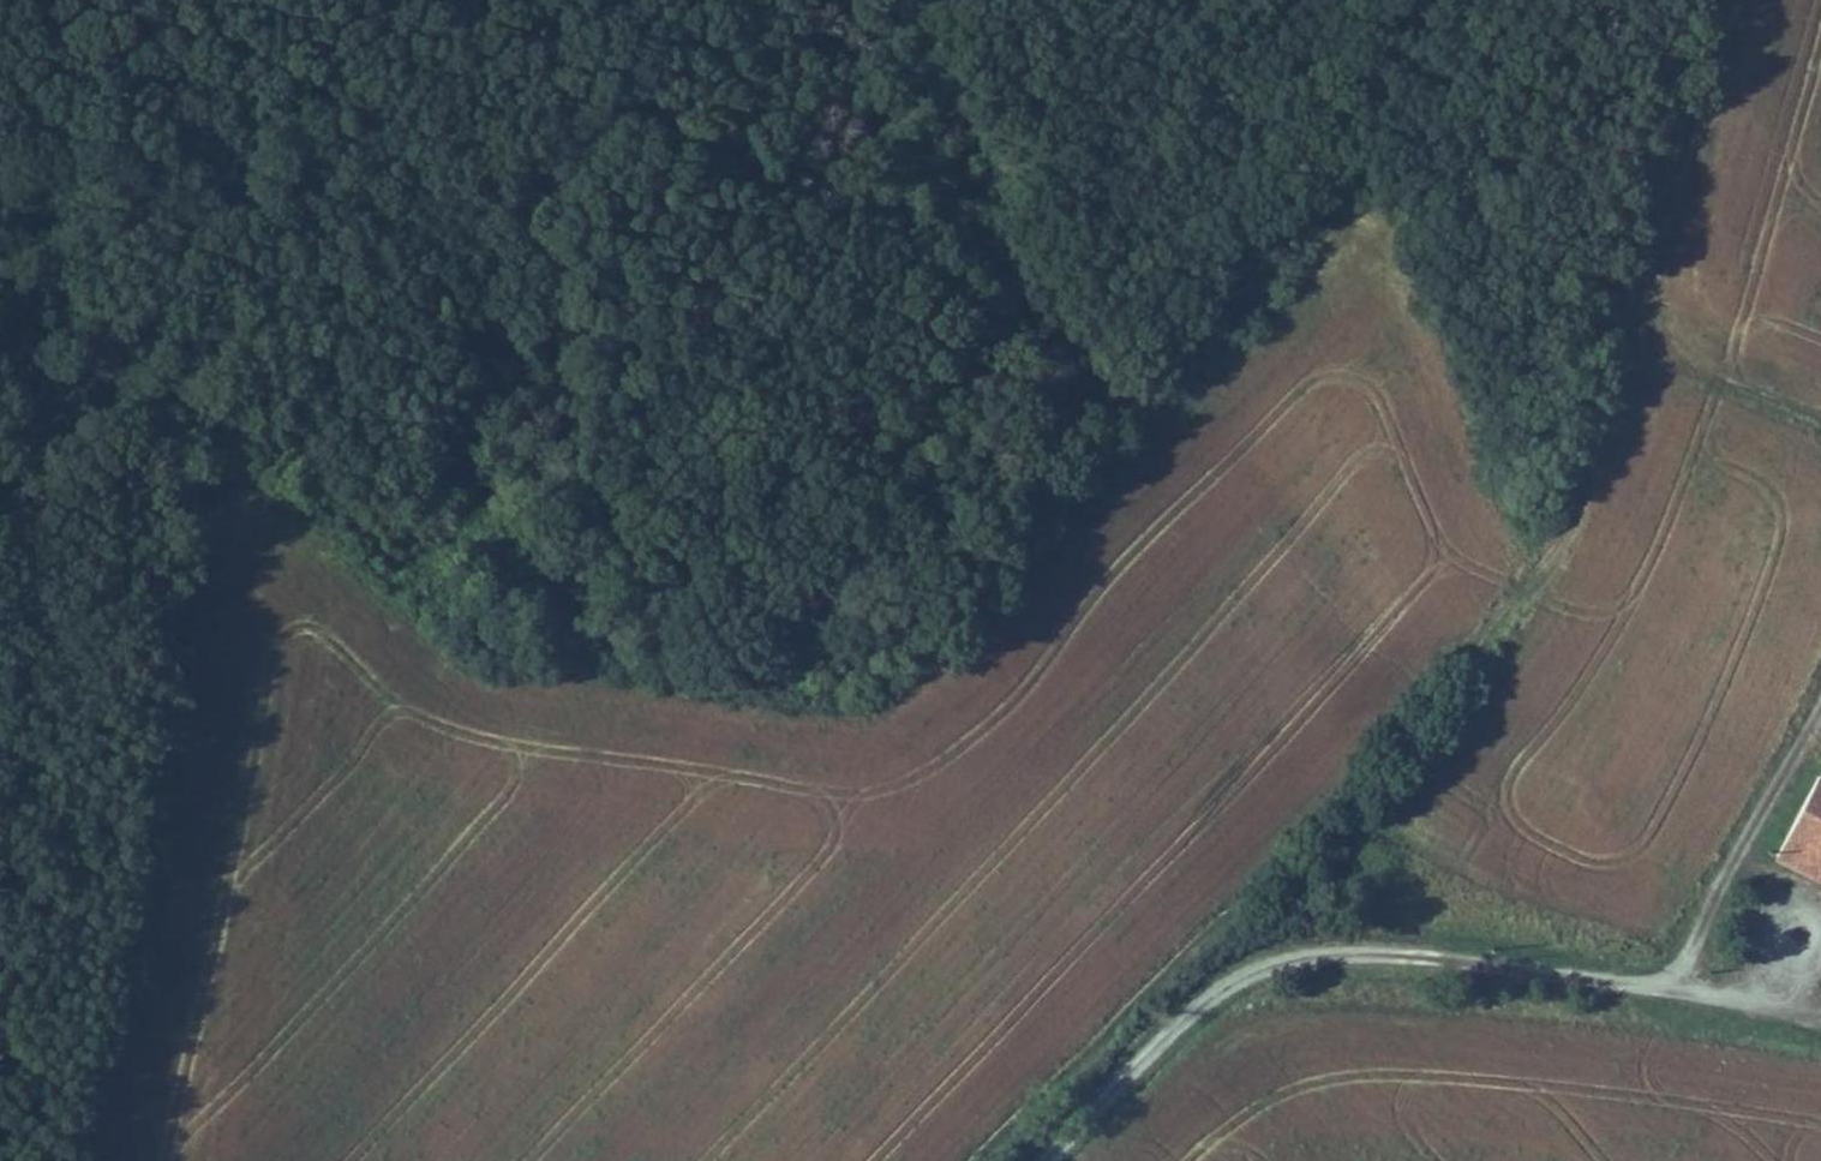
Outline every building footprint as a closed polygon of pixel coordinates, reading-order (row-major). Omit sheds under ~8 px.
[(1814,773),(1771,861),(1820,886),(1820,777),(1814,773)]
